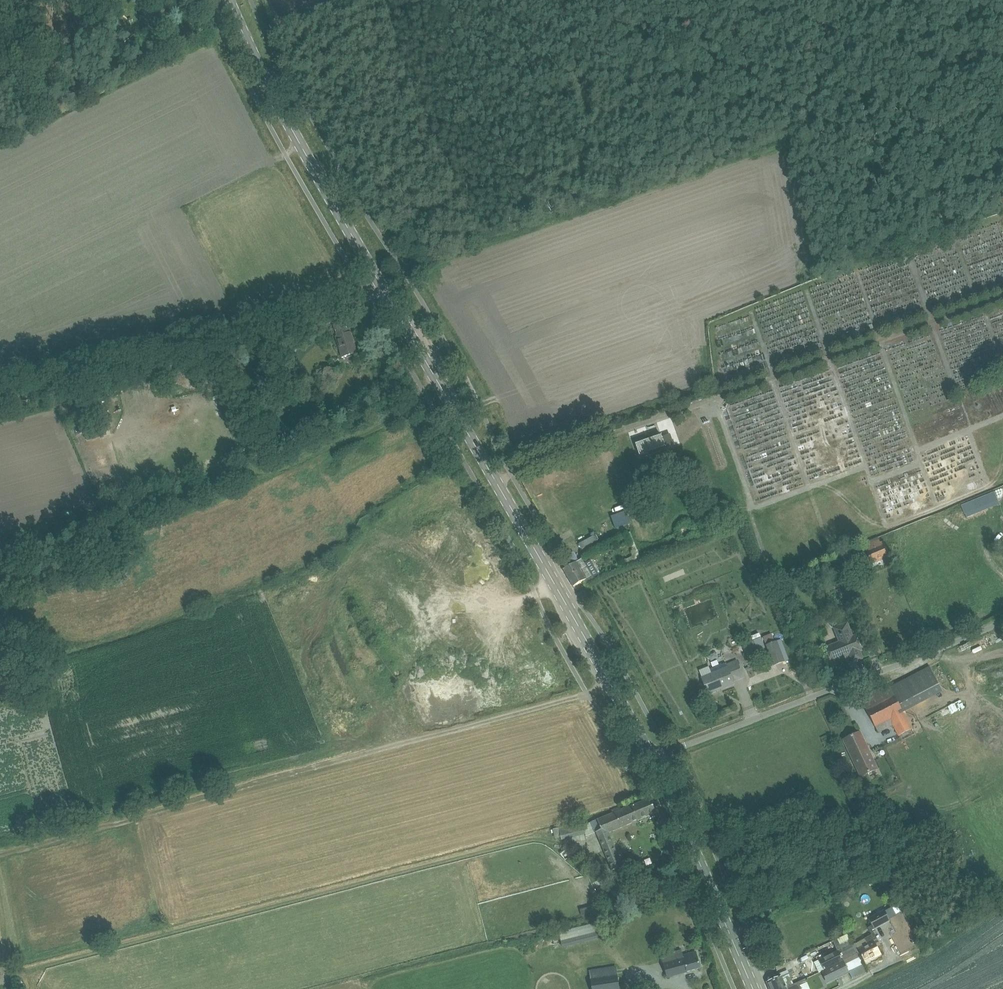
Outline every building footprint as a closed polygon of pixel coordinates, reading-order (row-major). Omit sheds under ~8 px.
[(333,323),(336,332),(337,337),(343,358),(358,354),(346,318),(333,323)] [(279,434),(271,438),(277,451),(285,447),(279,434)] [(637,444),(640,454),(641,456),(664,447),(660,436),(652,439),(650,436),(644,438),(645,441),(637,444)] [(994,499),(991,492),(991,491),(983,495),(983,496),(986,502),(994,499)] [(611,517),(612,519),(615,529),(629,524),(630,523),(626,512),(611,517)] [(626,534),(632,551),(637,550),(631,533),(626,534)] [(579,544),(582,549),(585,555),(595,550),(592,544),(599,540),(596,535),(579,544)] [(869,541),(870,545),(865,547),(872,565),(889,558),(883,542),(880,543),(878,538),(869,541)] [(588,584),(594,581),(582,559),(572,565),(563,570),(573,587),(583,582),(585,586),(588,584)] [(828,624),(832,629),(837,624),(833,619),(828,624)] [(826,648),(832,662),(845,657),(845,655),(849,654),(853,663),(863,659),(860,652),(862,651),(856,636),(853,637),(847,624),(835,629),(837,635),(840,637),(842,642),(826,648)] [(785,662),(772,631),(761,635),(774,667),(785,662)] [(898,634),(896,640),(906,644),(908,637),(898,634)] [(758,652),(765,649),(760,638),(754,641),(758,652)] [(894,640),(891,650),(895,652),(899,642),(894,640)] [(969,641),(964,643),(968,655),(973,653),(969,641)] [(712,675),(711,675),(702,678),(709,695),(734,685),(733,682),(743,678),(737,662),(727,666),(726,664),(710,670),(712,675)] [(898,738),(912,730),(903,713),(943,692),(930,667),(890,688),(889,685),(861,699),(879,734),(892,726),(898,738)] [(877,769),(870,754),(865,744),(864,743),(860,733),(844,741),(861,777),(877,769)] [(610,833),(647,817),(656,813),(650,799),(629,808),(629,807),(622,810),(621,807),(612,811),(613,813),(597,820),(597,821),(583,826),(582,823),(559,829),(561,841),(585,836),(586,837),(597,833),(613,871),(624,866),(610,833)] [(801,903),(804,910),(812,906),(810,899),(801,903)] [(600,905),(580,910),(582,916),(601,911),(600,905)] [(877,938),(877,939),(872,931),(874,930),(890,922),(885,910),(868,919),(872,926),(868,928),(872,936),(853,946),(857,953),(857,950),(858,950),(866,964),(882,956),(877,948),(881,945),(877,938)] [(600,939),(595,922),(551,933),(556,950),(600,939)] [(824,970),(857,954),(857,953),(853,946),(852,946),(838,952),(820,961),(824,970)] [(691,971),(701,969),(696,953),(683,957),(677,958),(676,953),(667,955),(668,961),(663,962),(667,978),(691,971)] [(824,970),(825,971),(822,972),(828,984),(850,973),(844,962),(857,955),(857,954),(824,970)] [(592,988),(620,988),(618,976),(616,966),(589,970),(591,980),(592,988)] [(806,981),(804,977),(798,980),(794,970),(788,973),(789,975),(782,978),(782,977),(776,979),(767,983),(769,988),(786,988),(806,981)] [(800,986),(807,983),(806,981),(786,988),(801,988),(800,986)]
